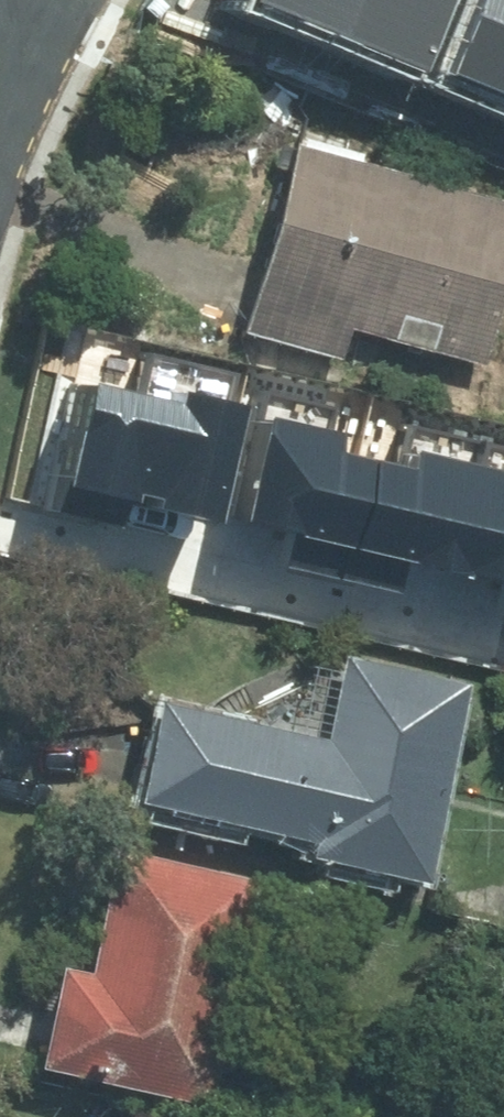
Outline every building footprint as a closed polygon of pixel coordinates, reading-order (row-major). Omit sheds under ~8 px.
[(299,87),(401,139),(411,121),(503,156),(503,0),(365,0),(351,32),(330,22),(299,87)] [(224,338),(322,364),(330,334),(468,371),(503,236),(503,214),(274,153),(224,338)] [(223,522),(253,406),(191,390),(188,405),(102,383),(76,484),(223,522)] [(346,581),(372,462),(343,455),(348,432),(274,415),(250,524),(295,534),(287,568),(346,581)] [(464,571),(488,464),(419,449),(415,471),(372,462),(346,581),(403,594),(410,559),(464,571)] [(488,464),(464,571),(503,579),(503,467),(488,464)] [(298,749),(129,708),(104,813),(279,855),(276,868),(397,897),(446,691),(320,660),(298,749)] [(229,886),(93,856),(64,982),(31,975),(8,1079),(177,1116),(229,886)]
